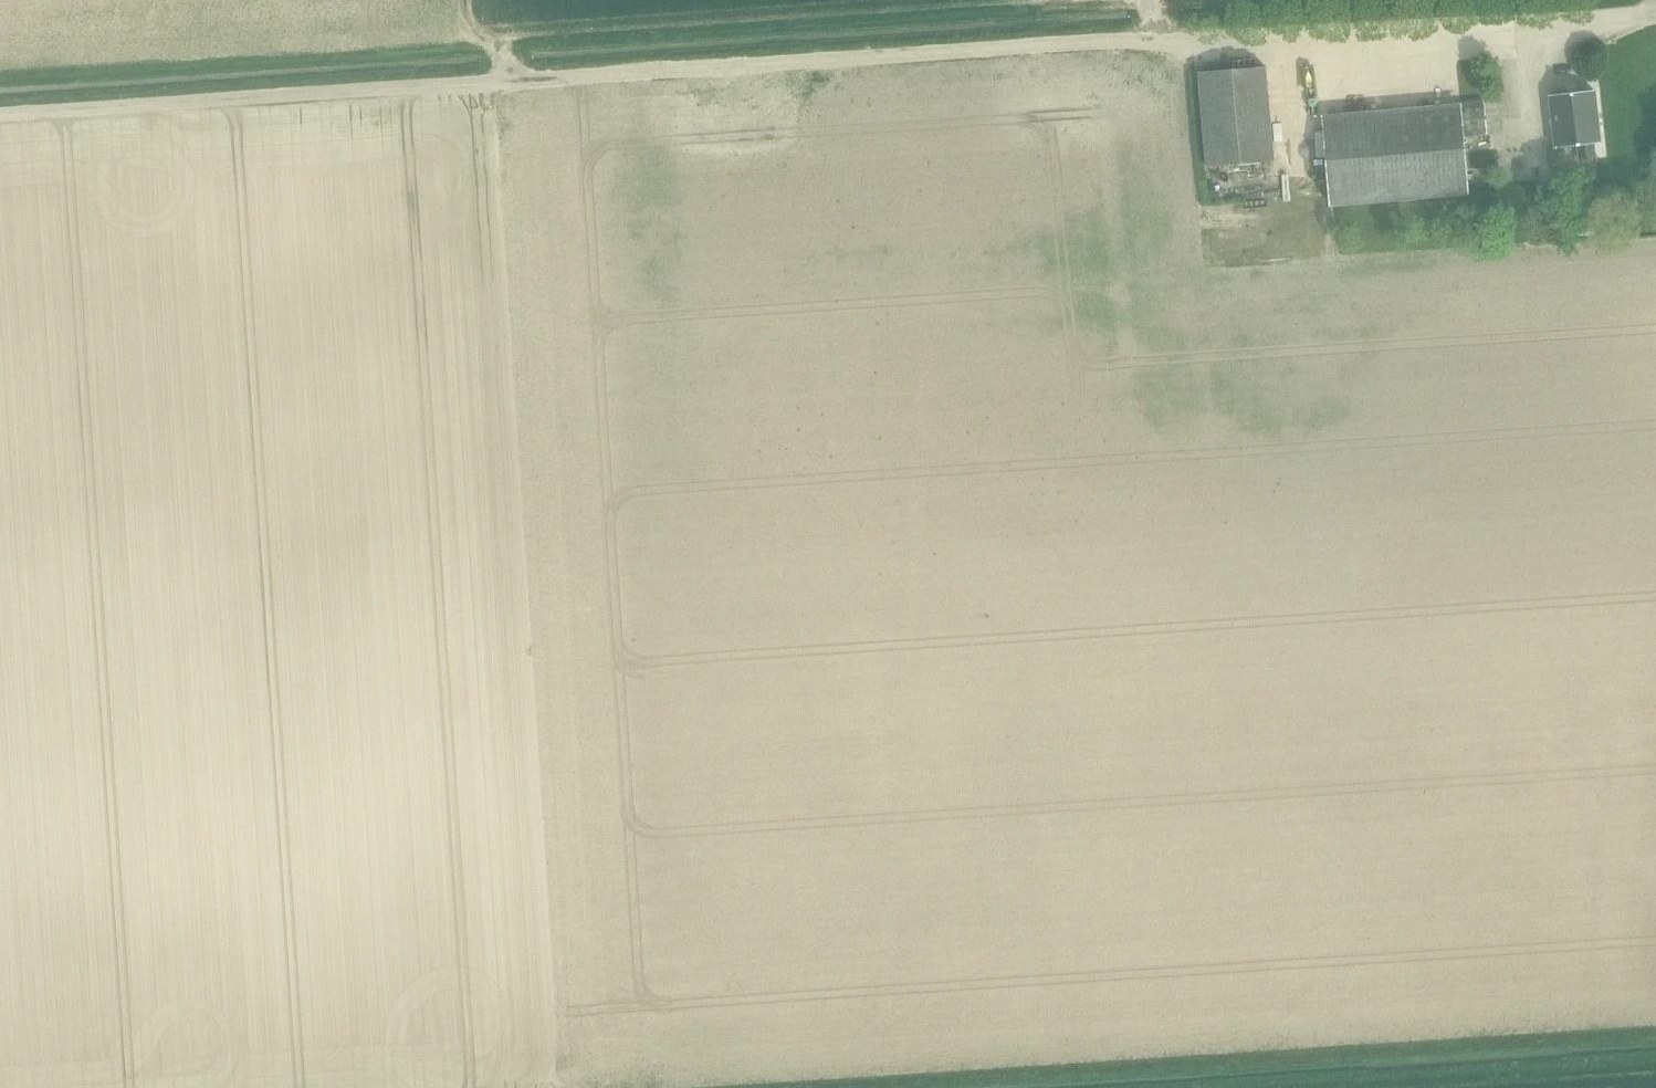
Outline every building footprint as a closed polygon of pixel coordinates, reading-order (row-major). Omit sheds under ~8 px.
[(1273,162),(1265,66),(1199,72),(1207,167),(1273,162)] [(1550,95),(1552,114),(1556,148),(1578,145),(1579,158),(1595,157),(1593,144),(1600,143),(1594,90),(1550,95)] [(1322,117),(1329,205),(1465,193),(1460,137),(1487,134),(1484,102),(1322,117)]
